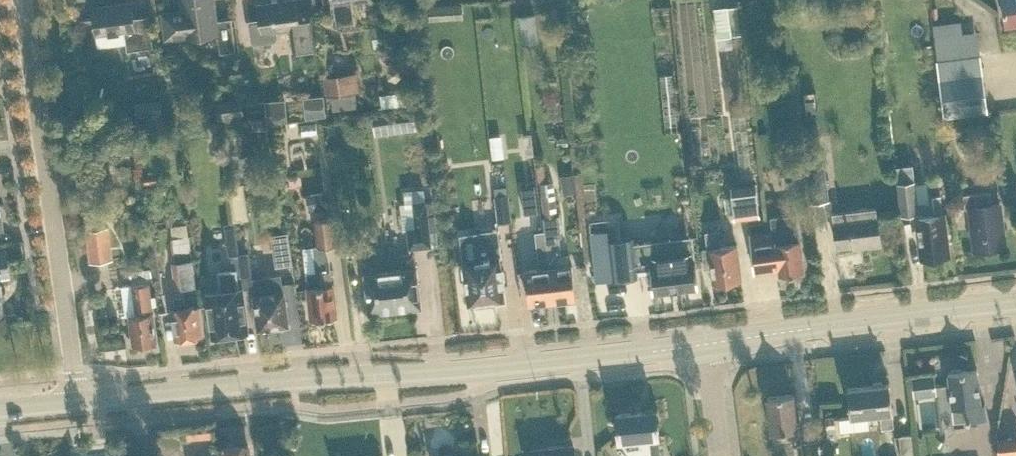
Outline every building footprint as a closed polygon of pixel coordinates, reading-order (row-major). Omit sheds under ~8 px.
[(235,50),(230,18),(215,20),(212,0),(180,0),(181,10),(161,12),(165,37),(185,35),(185,37),(217,32),(219,52),(235,50)] [(275,29),(289,27),(292,49),(318,46),(313,14),(298,16),(295,0),(284,0),(258,4),(260,19),(248,20),(251,40),(254,42),(274,40),(276,36),(275,29)] [(332,4),(333,4),(336,24),(353,22),(350,1),(357,0),(331,0),(332,4)] [(1007,25),(1015,24),(1015,0),(1004,0),(1007,25)] [(126,50),(152,46),(148,15),(133,17),(130,2),(92,7),(95,33),(123,29),(126,50)] [(463,18),(462,3),(427,5),(428,20),(463,18)] [(727,4),(713,6),(716,30),(717,37),(731,35),(731,34),(741,33),(740,22),(738,5),(728,6),(727,4)] [(521,44),(537,42),(535,13),(518,15),(521,44)] [(393,23),(377,25),(379,46),(396,44),(393,23)] [(980,53),(937,58),(937,61),(944,116),(987,111),(980,53)] [(362,91),(359,72),(323,77),(326,95),(362,91)] [(358,106),(356,92),(331,95),(333,110),(358,106)] [(324,94),(303,96),(305,116),(326,114),(324,94)] [(244,118),(241,98),(217,101),(219,121),(244,118)] [(286,118),(285,99),(266,101),(267,120),(286,118)] [(747,126),(746,109),(734,110),(735,126),(747,126)] [(503,145),(491,146),(492,158),(504,157),(503,145)] [(824,167),(822,151),(803,154),(805,170),(803,170),(807,202),(829,199),(825,167),(824,167)] [(916,211),(913,181),(911,164),(895,166),(901,213),(916,211)] [(576,191),(573,172),(560,174),(563,193),(576,191)] [(545,181),(539,181),(543,216),(557,214),(553,180),(545,181)] [(523,213),(538,212),(535,184),(520,185),(523,213)] [(735,218),(759,215),(755,184),(731,187),(735,218)] [(327,207),(325,190),(305,193),(308,210),(327,207)] [(990,190),(963,194),(965,208),(966,207),(972,251),(1006,247),(1000,201),(992,202),(990,190)] [(512,220),(508,193),(493,195),(497,222),(512,220)] [(934,214),(914,216),(919,258),(951,254),(945,211),(943,211),(941,195),(932,196),(934,214)] [(409,247),(431,244),(425,200),(413,202),(416,227),(407,229),(409,247)] [(860,246),(879,244),(875,209),(833,214),(836,245),(859,243),(860,246)] [(803,271),(799,240),(795,212),(770,215),(771,231),(748,234),(753,273),(778,269),(779,274),(803,271)] [(545,237),(552,301),(575,298),(571,264),(558,266),(556,255),(560,254),(558,235),(562,235),(560,214),(557,214),(543,216),(545,231),(546,237),(545,237)] [(327,252),(325,244),(335,243),(332,217),(314,219),(317,245),(313,245),(316,270),(305,271),(307,287),(311,318),(314,318),(314,320),(324,319),(323,317),(334,316),(336,316),(331,269),(330,263),(329,258),(327,252)] [(90,261),(112,258),(107,226),(85,229),(90,261)] [(501,283),(504,283),(502,267),(500,268),(498,256),(500,255),(497,230),(476,233),(480,260),(464,262),(464,266),(462,266),(464,278),(466,278),(469,303),(503,299),(501,283)] [(607,230),(590,233),(596,281),(636,276),(636,269),(632,244),(631,235),(608,238),(607,230)] [(287,231),(282,232),(272,234),(270,234),(275,265),(292,263),(287,231)] [(545,237),(546,237),(545,231),(535,232),(539,268),(525,270),(528,303),(552,301),(545,237)] [(713,283),(740,279),(736,245),(720,247),(718,231),(705,232),(707,248),(701,249),(704,267),(711,266),(713,283)] [(228,254),(238,253),(236,236),(226,238),(228,254)] [(647,242),(632,244),(636,269),(650,267),(653,292),(698,287),(694,251),(692,237),(667,240),(647,242)] [(238,282),(251,281),(248,253),(231,255),(233,269),(218,271),(220,291),(208,293),(213,333),(246,329),(240,288),(238,288),(238,282)] [(394,309),(420,305),(416,267),(412,268),(410,253),(400,255),(402,268),(389,270),(394,309)] [(394,309),(389,270),(376,271),(375,258),(366,259),(367,273),(365,273),(369,312),(394,309)] [(190,260),(174,263),(177,287),(194,285),(190,260)] [(151,275),(149,261),(129,264),(131,278),(151,275)] [(258,327),(286,323),(282,295),(283,295),(281,274),(253,277),(255,294),(254,295),(258,327)] [(132,344),(155,341),(148,282),(131,284),(135,314),(129,315),(132,344)] [(176,338),(201,335),(197,305),(184,307),(183,295),(181,295),(181,290),(173,291),(175,308),(172,309),(176,338)] [(984,402),(980,403),(976,369),(960,371),(960,369),(951,370),(951,372),(947,372),(952,407),(965,405),(967,417),(965,417),(965,420),(985,418),(984,402)] [(883,426),(893,425),(891,411),(893,411),(889,383),(848,388),(851,416),(882,412),(883,426)] [(786,439),(799,438),(797,420),(795,421),(791,395),(766,398),(770,432),(785,430),(786,439)] [(655,409),(615,413),(618,440),(631,455),(659,455),(657,436),(658,436),(655,409)] [(912,434),(900,435),(902,455),(915,455),(912,434)] [(996,440),(998,455),(1015,455),(1015,438),(996,440)] [(800,443),(802,455),(820,455),(817,439),(800,441),(800,443)] [(247,444),(220,447),(221,455),(248,455),(247,444)] [(529,449),(529,455),(574,455),(573,445),(529,449)]
